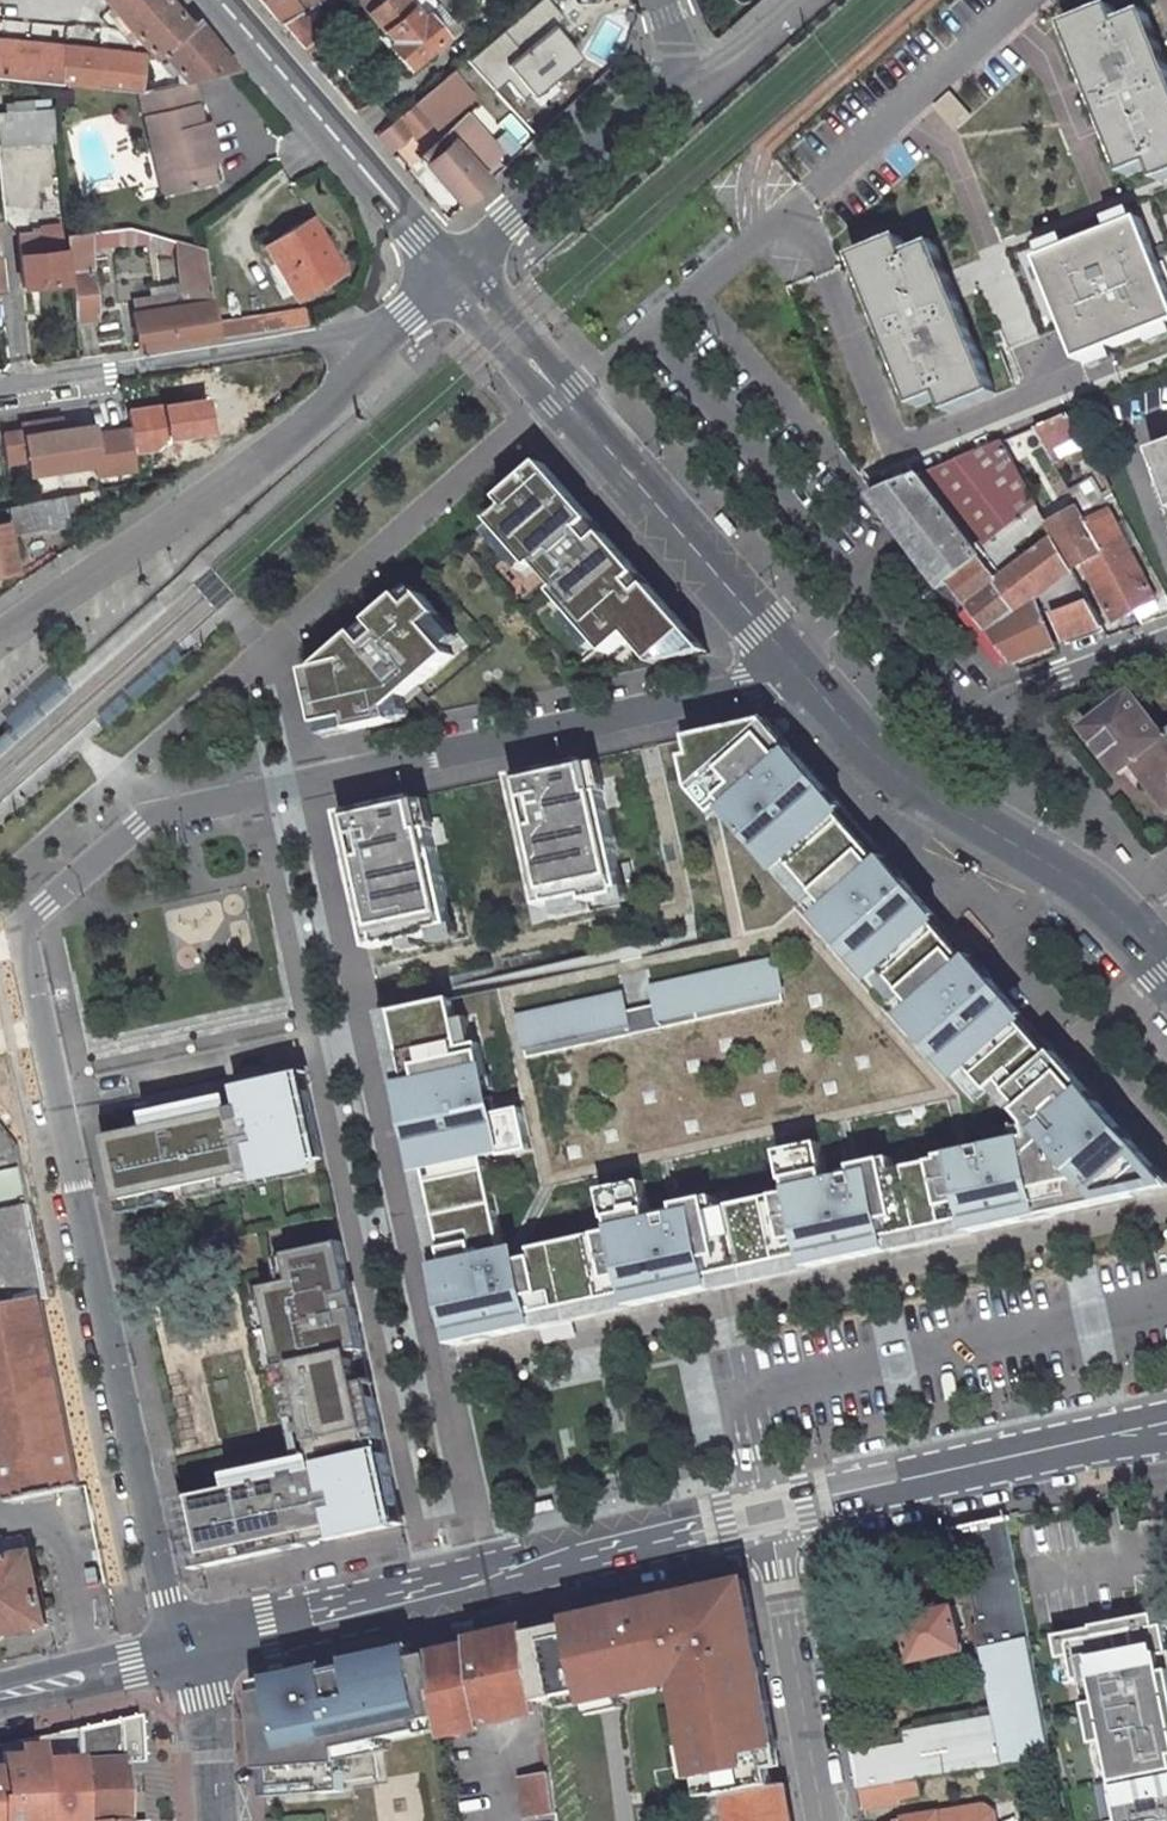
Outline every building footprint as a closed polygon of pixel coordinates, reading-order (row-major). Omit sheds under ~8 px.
[(164,0),(101,0),(149,56),(156,50),(186,26),(164,0)] [(300,12),(305,11),(295,0),(257,0),(301,51),(320,36),(300,12)] [(364,9),(387,38),(384,41),(404,67),(443,36),(422,10),(415,15),(402,0),(375,0),(364,9)] [(465,61),(487,85),(493,91),(506,81),(521,99),(572,57),(558,41),(562,38),(552,27),(563,18),(547,0),(538,0),(465,61)] [(1066,15),(1127,166),(1151,156),(1158,173),(1166,170),(1166,43),(1150,0),(1124,10),(1120,0),(1103,0),(1066,15)] [(186,26),(156,50),(185,84),(188,83),(235,74),(192,22),(186,26)] [(0,44),(0,81),(44,85),(92,90),(97,52),(0,44)] [(97,52),(92,90),(135,94),(139,56),(97,52)] [(465,61),(453,71),(474,96),(487,85),(465,61)] [(474,96),(453,71),(374,136),(387,152),(409,133),(412,137),(431,120),(437,128),(474,96)] [(185,84),(139,93),(144,118),(194,108),(188,83),(185,84)] [(0,111),(0,145),(50,140),(49,129),(47,113),(47,107),(26,109),(25,99),(5,101),(7,110),(0,111)] [(194,108),(144,118),(160,199),(212,188),(207,167),(199,128),(194,108)] [(58,112),(47,113),(49,129),(59,128),(58,112)] [(461,207),(485,185),(480,180),(472,170),(495,151),(468,121),(422,160),(461,207)] [(211,126),(199,128),(207,167),(219,165),(211,126)] [(480,180),(503,160),(495,151),(472,170),(480,180)] [(1036,256),(1077,358),(1166,323),(1166,286),(1139,215),(1036,256)] [(308,220),(263,248),(295,303),(341,276),(308,220)] [(902,229),(854,248),(914,397),(940,387),(947,404),(997,384),(937,235),(909,245),(902,229)] [(36,239),(15,241),(20,290),(62,286),(56,230),(36,232),(36,239)] [(130,232),(62,240),(71,324),(93,322),(88,275),(84,275),(82,250),(131,245),(143,247),(144,251),(157,254),(160,241),(130,232)] [(171,309),(131,314),(136,352),(214,340),(211,322),(200,252),(174,245),(177,271),(189,272),(193,293),(170,295),(171,309)] [(170,295),(129,301),(131,314),(171,309),(170,295)] [(302,309),(211,322),(214,340),(303,326),(302,309)] [(188,382),(151,388),(157,431),(194,427),(188,382)] [(1076,409),(1036,425),(1051,452),(1092,438),(1076,409)] [(98,475),(135,469),(133,453),(130,430),(92,436),(91,426),(62,432),(61,420),(22,426),(22,431),(1,434),(6,462),(27,459),(29,474),(97,463),(98,475)] [(150,428),(137,431),(140,451),(133,453),(135,469),(137,483),(168,478),(162,448),(153,449),(150,428)] [(1004,438),(874,489),(921,547),(947,580),(954,575),(998,631),(1015,653),(1059,636),(1045,598),(1055,594),(1069,634),(1106,619),(1075,565),(1054,528),(1008,564),(995,548),(990,553),(982,542),(1039,500),(1004,438)] [(1154,452),(1166,491),(1166,447),(1154,452)] [(690,630),(543,463),(501,499),(508,507),(493,520),(534,568),(538,564),(559,588),(555,592),(609,654),(630,635),(654,662),(690,630)] [(1082,478),(1070,485),(1081,505),(1137,605),(1160,593),(1105,493),(1093,498),(1082,478)] [(0,510),(0,575),(11,572),(3,535),(42,526),(44,534),(89,525),(86,509),(101,505),(98,490),(0,510)] [(1081,505),(1051,521),(1054,528),(1075,565),(1087,559),(1118,615),(1137,605),(1081,505)] [(309,672),(324,737),(395,722),(392,709),(406,696),(453,655),(426,626),(440,614),(423,595),(410,606),(401,595),(316,669),(309,672)] [(1166,729),(1131,686),(1087,721),(1121,766),(1134,755),(1166,797),(1166,728),(1166,729)] [(392,709),(395,722),(410,718),(406,696),(392,709)] [(458,1349),(727,1292),(1166,1199),(1166,1171),(776,724),(713,735),(694,738),(700,797),(1030,1139),(839,1181),(832,1146),(788,1153),(794,1192),(667,1213),(658,1184),(615,1189),(617,1233),(521,1251),(499,1170),(548,1158),(536,1109),(512,1113),(491,1044),(479,1047),(468,997),(384,1014),(458,1349)] [(591,759),(510,776),(540,907),(583,897),(585,902),(593,900),(592,895),(624,889),(601,769),(593,770),(591,759)] [(414,797),(340,813),(370,949),(405,941),(404,936),(414,934),(415,939),(452,931),(431,829),(421,831),(414,797)] [(786,961),(657,985),(662,1011),(637,1016),(633,995),(524,1015),(531,1056),(795,1008),(786,961)] [(309,1092),(305,1071),(293,1074),(298,1094),(309,1092)] [(105,1137),(119,1201),(123,1201),(168,1191),(189,1186),(261,1171),(270,1170),(305,1162),(324,1158),(309,1092),(298,1094),(293,1074),(239,1086),(240,1092),(221,1096),(225,1112),(148,1128),(105,1137)] [(225,1112),(221,1096),(145,1112),(148,1128),(225,1112)] [(308,1173),(305,1162),(270,1170),(273,1181),(308,1173)] [(192,1198),(263,1183),(261,1171),(189,1186),(192,1198)] [(125,1212),(171,1203),(168,1191),(123,1201),(125,1212)] [(7,1501),(80,1486),(39,1297),(47,1296),(28,1203),(0,1208),(0,1468),(7,1501)] [(333,1540),(403,1525),(342,1243),(287,1255),(287,1257),(293,1282),(281,1284),(263,1288),(265,1297),(281,1368),(292,1421),(307,1418),(318,1471),(276,1480),(273,1466),(272,1460),(180,1480),(200,1569),(306,1546),(303,1535),(331,1529),(333,1540)] [(281,1284),(293,1282),(287,1257),(276,1260),(281,1284)] [(254,1299),(269,1371),(281,1368),(265,1297),(254,1299)] [(273,1466),(276,1480),(318,1471),(307,1418),(292,1421),(301,1460),(273,1466)] [(903,1741),(847,1752),(853,1789),(914,1778),(1050,1754),(1003,1516),(957,1526),(994,1714),(922,1728),(903,1741)] [(333,1540),(331,1529),(303,1535),(306,1546),(333,1540)] [(0,1539),(0,1635),(46,1625),(32,1551),(21,1553),(18,1535),(0,1539)] [(674,1651),(672,1642),(694,1637),(697,1649),(754,1637),(740,1580),(622,1604),(630,1660),(674,1651)] [(551,1615),(554,1638),(560,1636),(570,1712),(610,1705),(627,1820),(654,1820),(652,1806),(645,1760),(638,1711),(634,1681),(630,1660),(622,1604),(620,1600),(551,1615)] [(950,1607),(885,1620),(892,1653),(907,1650),(908,1660),(958,1650),(950,1607)] [(1053,1637),(1063,1685),(1082,1681),(1111,1820),(1166,1820),(1166,1654),(1165,1644),(1162,1628),(1154,1629),(1152,1617),(1053,1637)] [(525,1636),(501,1641),(514,1709),(535,1706),(525,1636)] [(694,1637),(672,1642),(674,1651),(630,1660),(634,1681),(683,1670),(690,1700),(763,1685),(759,1664),(754,1637),(697,1649),(694,1637)] [(501,1641),(428,1657),(439,1734),(515,1720),(514,1709),(501,1641)] [(431,1726),(415,1650),(275,1681),(292,1757),(431,1726)] [(683,1670),(634,1681),(638,1711),(690,1700),(683,1670)] [(768,1712),(726,1721),(730,1744),(726,1744),(735,1791),(780,1783),(768,1712)] [(120,1771),(139,1767),(137,1724),(73,1736),(78,1820),(122,1820),(120,1771)] [(73,1736),(26,1745),(0,1751),(0,1820),(78,1820),(73,1736)] [(697,1751),(645,1760),(652,1806),(685,1800),(706,1797),(697,1751)] [(521,1777),(524,1819),(558,1817),(554,1775),(521,1777)] [(914,1778),(853,1789),(857,1809),(896,1803),(895,1798),(918,1795),(914,1778)] [(706,1797),(685,1800),(689,1820),(787,1820),(786,1814),(780,1783),(735,1791),(706,1797)] [(990,1811),(981,1805),(895,1820),(992,1820),(990,1811)]
